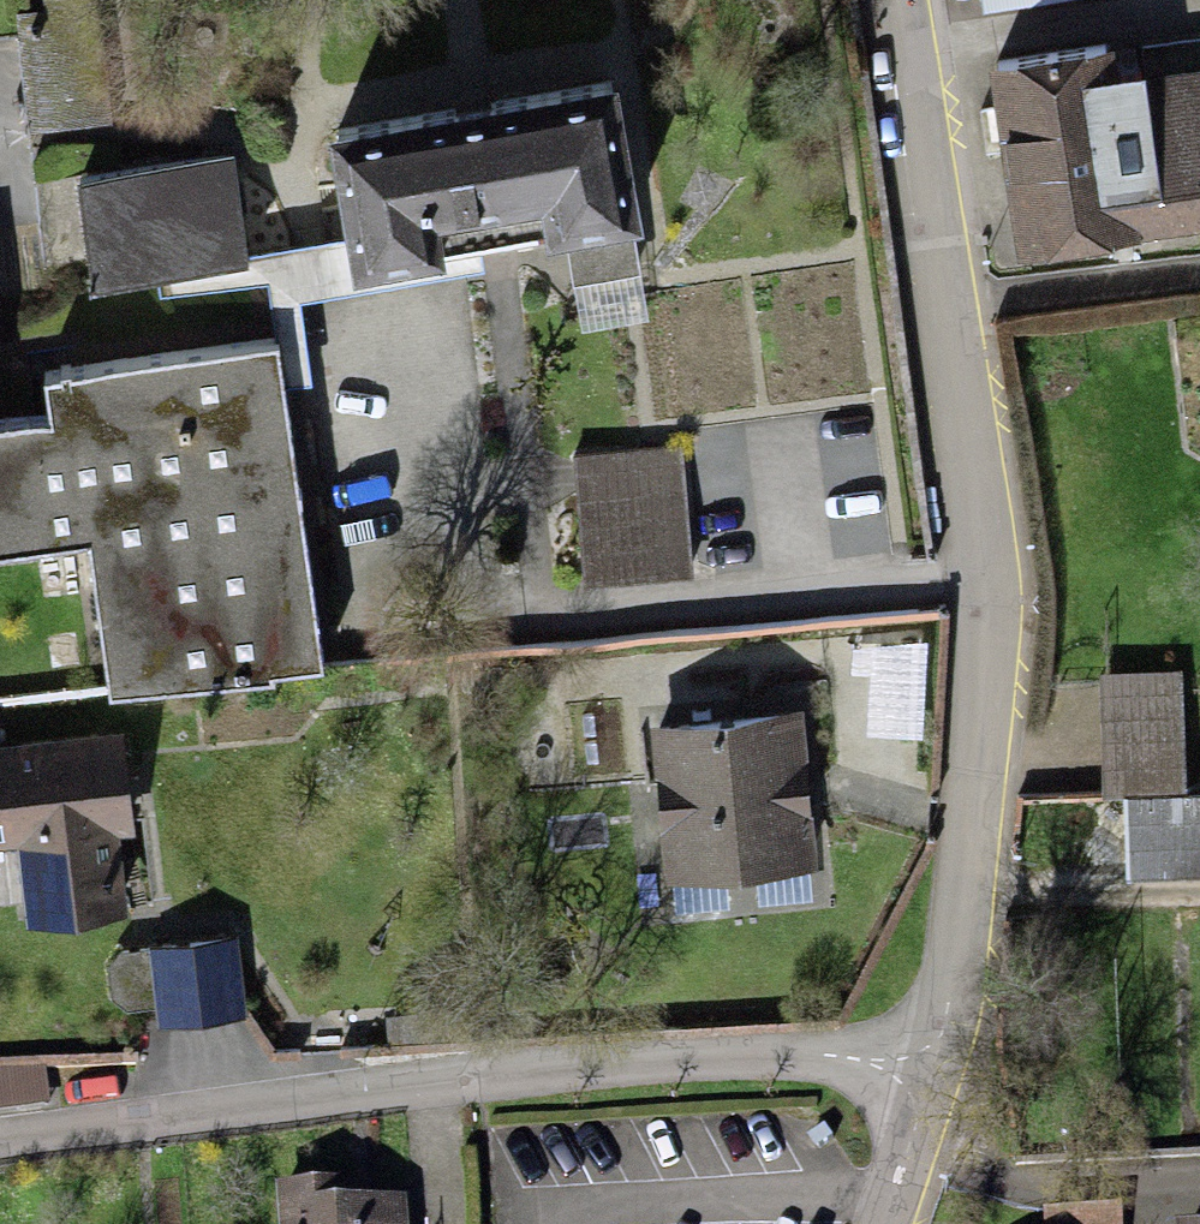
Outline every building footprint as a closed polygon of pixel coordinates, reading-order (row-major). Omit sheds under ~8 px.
[(97,0),(44,0),(45,9),(98,3),(97,0)] [(98,3),(45,9),(16,13),(29,133),(112,124),(98,3)] [(991,67),(1016,242),(1199,216),(1199,66),(1155,72),(1168,164),(1118,171),(1101,51),(991,67)] [(618,93),(327,146),(344,241),(353,291),(447,274),(444,261),(481,254),(547,242),(549,256),(566,253),(573,288),(641,276),(635,240),(644,239),(618,93)] [(235,162),(77,185),(93,295),(158,286),(251,272),(249,257),(235,162)] [(251,272),(158,286),(159,300),(267,288),(277,349),(283,394),(313,389),(301,307),(485,275),(481,254),(444,261),(447,274),(353,291),(344,241),(249,257),(251,272)] [(641,276),(573,288),(581,334),(649,322),(641,276)] [(277,349),(39,382),(45,425),(0,431),(0,572),(81,561),(99,693),(102,713),(275,690),(274,682),(322,675),(283,394),(277,349)] [(575,458),(587,592),(693,582),(681,448),(575,458)] [(1126,805),(1179,803),(1176,681),(1104,682),(1107,805),(1126,805)] [(804,714),(650,731),(666,887),(821,871),(804,714)] [(125,731),(0,744),(0,866),(5,865),(3,849),(22,848),(30,926),(130,915),(122,839),(137,838),(125,731)] [(1126,805),(1128,877),(1188,876),(1189,911),(1199,911),(1199,803),(1179,803),(1126,805)] [(236,941),(125,952),(110,967),(113,1001),(129,1013),(157,1010),(158,1028),(243,1020),(236,941)] [(0,1067),(0,1108),(49,1101),(46,1065),(0,1067)] [(276,1223),(410,1223),(408,1190),(341,1194),(340,1173),(273,1177),(276,1223)] [(1043,1205),(1044,1223),(1122,1223),(1121,1200),(1043,1205)]
